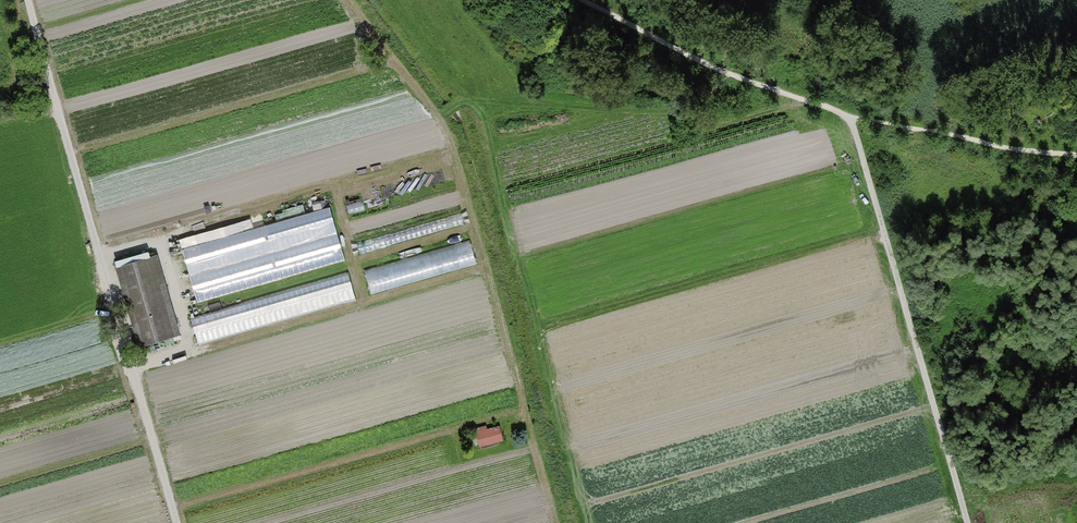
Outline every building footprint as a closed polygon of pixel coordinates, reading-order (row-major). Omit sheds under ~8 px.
[(331,207),(184,251),(199,303),(346,260),(331,207)] [(471,241),(365,271),(372,296),(478,266),(471,241)] [(158,257),(121,268),(144,346),(181,335),(158,257)] [(349,273),(194,319),(202,346),(357,300),(349,273)] [(503,442),(499,427),(479,433),(483,447),(503,442)]
